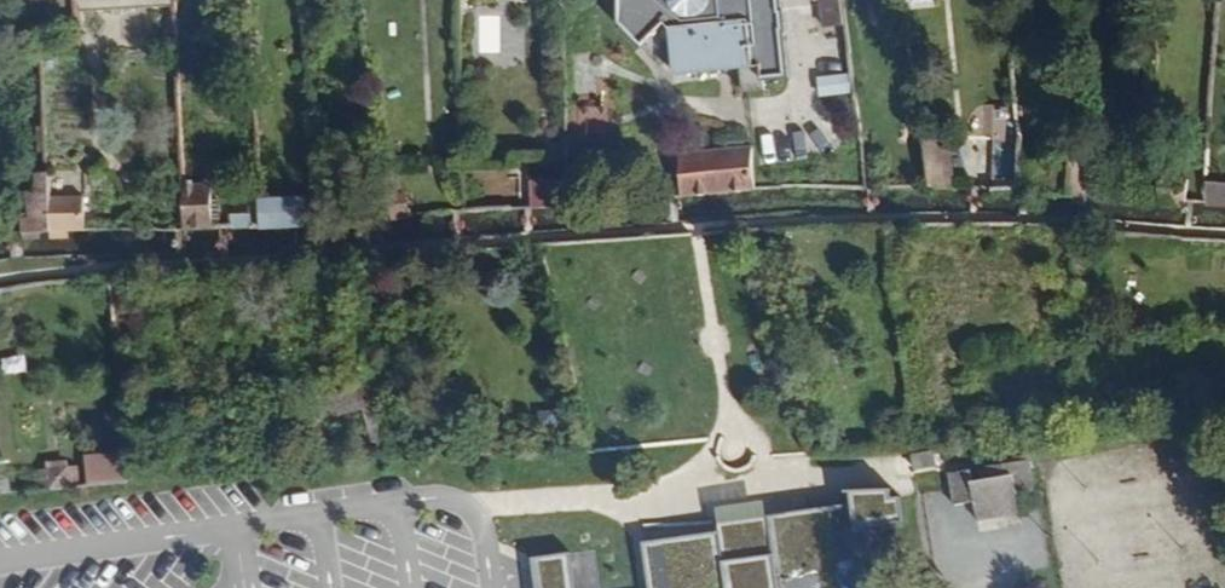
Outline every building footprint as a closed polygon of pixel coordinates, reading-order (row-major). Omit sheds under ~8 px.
[(73,13),(175,7),(174,0),(72,0),(73,13)] [(616,23),(639,47),(661,24),(666,25),(673,76),(760,68),(761,79),(785,77),(778,0),(617,0),(616,23)] [(842,0),(819,0),(823,29),(845,26),(842,0)] [(849,94),(847,75),(817,79),(819,98),(849,94)] [(775,132),(779,158),(822,152),(818,126),(775,132)] [(955,190),(949,136),(921,141),(928,190),(955,190)] [(756,192),(751,146),(676,153),(680,199),(756,192)] [(1068,196),(1067,162),(1020,159),(1020,192),(1068,196)] [(1088,197),(1090,164),(1067,162),(1068,196),(1088,197)] [(50,233),(49,201),(47,176),(35,176),(36,195),(26,195),(28,219),(19,220),(20,235),(50,233)] [(1203,182),(1201,205),(1224,207),(1224,184),(1203,182)] [(211,230),(212,183),(182,186),(183,230),(211,230)] [(569,209),(568,183),(530,184),(531,210),(569,209)] [(258,230),(258,201),(257,185),(226,185),(228,230),(258,230)] [(407,218),(405,196),(380,199),(382,221),(407,218)] [(81,233),(81,199),(49,201),(50,233),(81,233)] [(309,228),(306,199),(258,201),(258,230),(309,228)] [(7,220),(0,221),(0,237),(8,236),(7,220)] [(487,456),(487,440),(466,442),(467,457),(487,456)] [(135,484),(131,453),(85,458),(88,487),(135,484)] [(1036,491),(1031,459),(980,468),(982,480),(973,482),(972,469),(949,472),(955,504),(975,501),(975,507),(1000,503),(1001,515),(1021,512),(1018,494),(1036,491)] [(80,488),(78,468),(38,470),(41,491),(80,488)] [(29,492),(28,480),(8,481),(9,494),(29,492)] [(868,534),(904,529),(900,505),(886,507),(884,494),(849,499),(850,511),(805,517),(806,523),(797,524),(796,518),(765,523),(767,533),(737,537),(641,550),(646,587),(876,587),(868,534)] [(1001,515),(1000,503),(975,507),(977,519),(1001,515)] [(530,566),(533,587),(574,587),(570,561),(530,566)]
